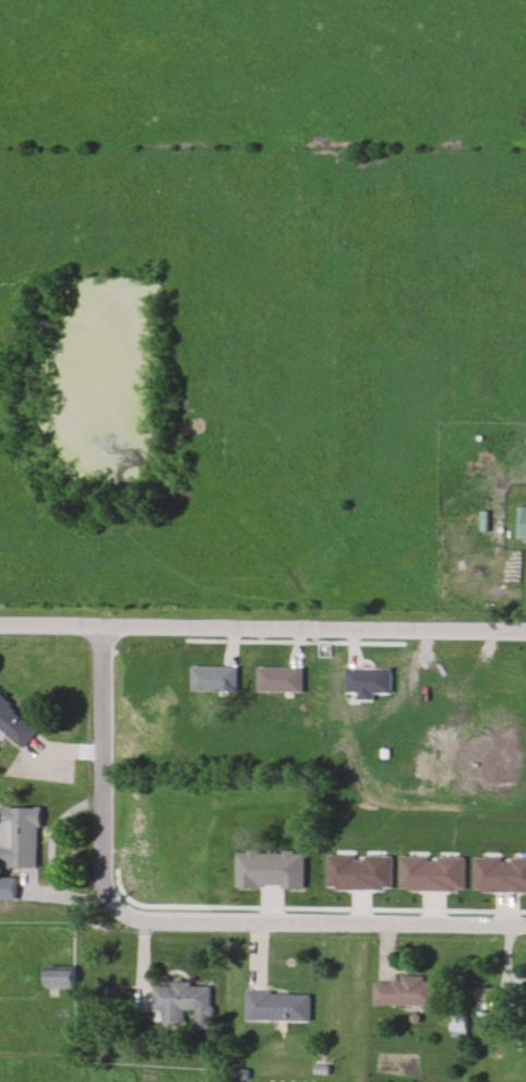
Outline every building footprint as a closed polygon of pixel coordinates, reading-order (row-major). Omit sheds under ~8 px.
[(518,507),(525,507),(525,538),(517,538),(518,507)] [(256,662),(301,662),(301,689),(256,689),(256,662)] [(192,663),(237,663),(237,690),(192,690),(192,663)] [(22,750),(39,729),(0,699),(0,732),(22,750)] [(0,809),(0,870),(38,870),(38,809),(0,809)] [(236,883),(237,850),(303,851),(303,884),(236,883)] [(330,883),(330,852),(355,852),(355,858),(368,858),(368,852),(393,852),(393,884),(384,884),(384,889),(336,887),(336,883),(330,883)] [(404,883),(404,852),(429,852),(429,859),(442,859),(442,854),(467,854),(466,885),(458,885),(458,889),(410,889),(410,883),(404,883)] [(515,855),(525,855),(525,890),(483,890),(483,884),(476,884),(476,854),(501,854),(501,860),(515,860),(515,855)] [(50,988),(50,967),(72,967),(72,988),(50,988)] [(436,1008),(436,981),(373,981),(373,1008),(436,1008)] [(212,985),(154,984),(153,1025),(185,1026),(185,1012),(195,1013),(195,1028),(211,1029),(212,985)] [(476,1014),(498,1014),(498,989),(476,989),(476,1014)] [(245,1023),(311,1023),(311,994),(245,994),(245,1023)] [(453,1036),(469,1033),(466,1017),(450,1019),(453,1036)]
